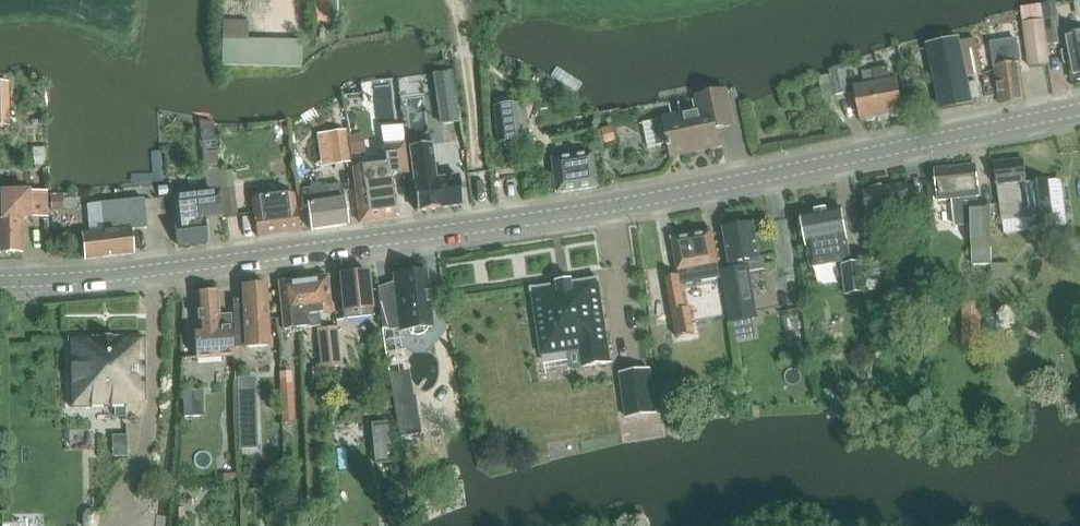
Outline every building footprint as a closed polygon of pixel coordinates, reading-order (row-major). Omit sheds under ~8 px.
[(1056,1),(1043,3),(1045,22),(1048,41),(1048,43),(1061,42),(1060,39),(1058,20),(1056,1)] [(223,20),(222,65),(300,68),(302,8),(272,7),(271,40),(248,39),(249,21),(223,20)] [(1045,22),(1026,24),(1031,66),(1050,64),(1048,43),(1045,22)] [(1062,50),(1064,65),(1070,64),(1073,80),(1079,79),(1079,32),(1065,35),(1067,49),(1062,50)] [(962,41),(961,38),(930,44),(942,108),(972,103),(967,76),(995,71),(1002,105),(1025,102),(1017,45),(979,53),(976,39),(962,41)] [(866,85),(855,87),(862,120),(867,119),(869,121),(875,120),(877,117),(890,115),(892,116),(898,115),(900,113),(904,112),(897,78),(891,79),(889,66),(873,70),(863,72),(866,85)] [(831,74),(835,95),(849,93),(845,67),(830,69),(831,74)] [(0,83),(0,127),(9,126),(8,83),(0,83)] [(455,89),(438,92),(442,124),(459,122),(455,89)] [(700,112),(654,121),(659,145),(668,144),(669,145),(671,145),(673,155),(720,145),(717,128),(734,125),(727,92),(698,97),(700,112)] [(520,139),(515,105),(495,108),(499,142),(520,139)] [(214,125),(200,121),(202,141),(215,139),(214,125)] [(612,126),(602,129),(604,141),(615,139),(612,126)] [(408,172),(402,127),(385,129),(387,145),(383,145),(385,162),(352,167),(360,222),(396,217),(390,175),(408,172)] [(332,166),(351,163),(347,130),(328,133),(332,166)] [(362,136),(349,138),(351,153),(364,152),(362,136)] [(436,179),(431,144),(410,147),(415,182),(413,182),(418,212),(463,205),(462,193),(463,192),(463,189),(461,189),(459,176),(436,179)] [(563,157),(549,159),(555,193),(597,187),(592,153),(563,157)] [(217,154),(204,156),(206,172),(219,171),(217,154)] [(1025,159),(997,162),(1002,202),(1030,198),(1032,213),(1053,210),(1050,179),(1028,181),(1025,159)] [(977,165),(936,170),(939,201),(954,199),(957,226),(975,224),(975,206),(979,206),(978,197),(980,197),(977,165)] [(233,171),(220,172),(221,185),(234,184),(233,171)] [(309,188),(303,189),(305,202),(308,202),(312,229),(347,224),(341,184),(324,186),(321,183),(311,185),(309,188)] [(905,223),(916,220),(909,183),(883,188),(882,186),(872,187),(872,190),(865,192),(870,220),(903,213),(905,223)] [(225,217),(238,215),(234,184),(221,185),(225,217)] [(160,195),(168,194),(167,186),(159,187),(160,195)] [(173,202),(179,245),(206,242),(203,219),(224,217),(220,189),(207,191),(172,195),(173,202)] [(0,219),(0,254),(20,253),(20,219),(47,219),(47,191),(0,191),(1,219),(0,219)] [(259,198),(254,198),(258,236),(298,232),(294,194),(259,198)] [(61,195),(51,196),(52,210),(61,210),(61,195)] [(106,232),(104,232),(82,235),(85,259),(133,253),(130,229),(147,227),(144,199),(103,203),(106,232)] [(841,206),(801,214),(811,267),(838,262),(837,256),(850,253),(847,238),(841,206)] [(975,206),(975,224),(975,264),(991,264),(991,206),(979,206),(975,206)] [(749,266),(750,271),(767,268),(764,256),(760,257),(753,223),(724,229),(731,262),(733,262),(734,268),(749,265),(749,266)] [(680,276),(668,278),(674,311),(672,312),(674,325),(685,323),(693,321),(691,308),(687,309),(683,286),(701,283),(698,268),(717,264),(711,230),(673,237),(680,276)] [(864,262),(844,264),(847,295),(867,293),(864,262)] [(993,280),(1009,280),(1009,264),(993,264),(993,280)] [(399,330),(408,329),(409,331),(410,332),(411,333),(413,334),(414,335),(416,335),(418,335),(420,335),(422,334),(423,333),(424,332),(426,330),(426,329),(427,327),(432,326),(426,270),(419,271),(416,268),(412,266),(408,266),(404,267),(401,270),(399,274),(399,278),(400,285),(377,288),(382,328),(399,326),(399,330)] [(749,266),(723,271),(730,308),(732,321),(753,317),(751,305),(756,304),(750,271),(749,266)] [(343,318),(372,314),(367,271),(339,274),(343,318)] [(326,276),(302,279),(307,327),(320,325),(319,313),(330,312),(326,276)] [(558,283),(532,287),(542,357),(569,353),(581,351),(583,366),(612,362),(599,277),(573,281),(573,279),(558,281),(558,283)] [(307,328),(302,279),(279,281),(283,329),(300,327),(300,329),(307,328)] [(235,347),(269,345),(266,284),(242,285),(242,298),(232,299),(235,347)] [(231,313),(219,314),(217,290),(195,292),(198,328),(194,328),(196,357),(233,355),(231,313)] [(965,315),(964,345),(981,346),(982,315),(965,315)] [(685,323),(674,325),(676,337),(687,336),(685,323)] [(343,366),(338,326),(317,328),(321,368),(343,366)] [(69,406),(115,406),(115,417),(128,417),(127,404),(144,403),(143,337),(68,338),(69,406)] [(283,380),(299,380),(299,357),(282,357),(283,380)] [(657,413),(651,369),(620,373),(626,417),(657,413)] [(394,374),(399,405),(415,402),(410,371),(394,374)] [(293,390),(281,390),(282,422),(295,421),(293,390)] [(257,412),(239,412),(240,429),(240,449),(258,448),(257,412)] [(417,420),(396,423),(398,436),(419,433),(417,420)] [(20,494),(19,519),(44,520),(45,495),(20,494)] [(86,525),(87,525),(95,525),(96,525),(96,515),(94,512),(89,512),(86,514),(86,525)]
